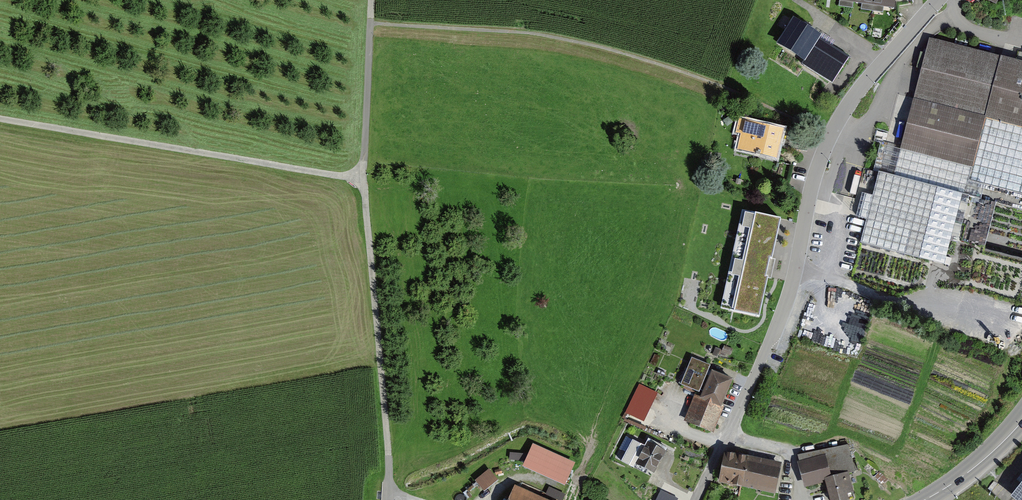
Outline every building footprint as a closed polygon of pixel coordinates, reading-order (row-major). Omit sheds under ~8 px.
[(892,9),(893,0),(833,0),(892,9)] [(778,51),(832,86),(849,61),(794,26),(778,51)] [(930,39),(902,147),(973,165),(985,119),(1021,129),(1021,63),(930,39)] [(746,127),(737,157),(775,169),(784,138),(746,127)] [(863,192),(874,194),(879,172),(865,169),(858,202),(845,199),(844,207),(859,210),(863,192)] [(779,218),(744,210),(722,307),(758,315),(768,272),(779,218)] [(707,365),(690,358),(679,384),(696,391),(707,365)] [(716,407),(727,379),(706,371),(697,395),(694,393),(682,423),(711,434),(721,409),(716,407)] [(658,394),(639,385),(623,419),(642,428),(658,394)] [(523,465),(565,485),(575,462),(533,443),(523,465)] [(662,451),(646,443),(635,466),(651,474),(662,451)] [(855,471),(848,444),(798,454),(806,484),(825,479),(848,473),(855,471)] [(725,450),(718,482),(742,487),(748,455),(725,450)] [(512,453),(511,461),(520,462),(521,453),(512,453)] [(742,487),(776,493),(782,462),(748,455),(742,487)] [(476,480),(485,491),(500,480),(491,468),(476,480)] [(855,497),(848,473),(825,479),(831,499),(845,499),(855,497)] [(1008,498),(1010,499),(1021,499),(1021,480),(1008,498)] [(512,490),(536,499),(550,499),(514,485),(512,490)] [(512,490),(508,499),(536,499),(512,490)] [(660,491),(656,499),(676,499),(677,498),(660,491)]
